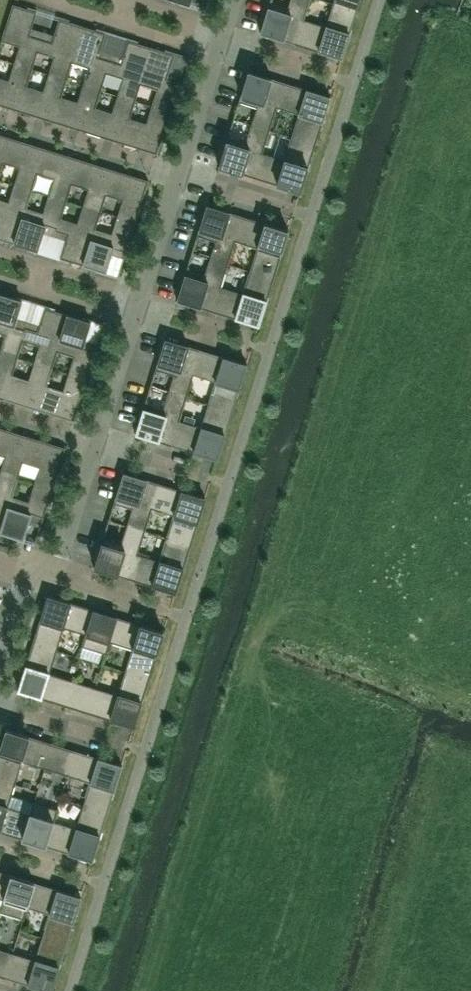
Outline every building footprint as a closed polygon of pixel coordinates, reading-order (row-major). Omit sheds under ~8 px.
[(303,19),(304,19),(310,0),(290,0),(288,8),(270,2),(260,32),(295,44),(303,19)] [(360,0),(334,0),(333,3),(357,10),(360,0)] [(342,58),(357,10),(333,3),(326,26),(304,19),(303,19),(295,44),(342,58)] [(37,51),(43,31),(32,28),(37,11),(13,4),(1,40),(19,45),(14,63),(32,68),(37,51)] [(71,62),(82,25),(59,18),(54,35),(43,31),(37,51),(54,56),(49,73),(66,79),(72,62),(71,62)] [(105,72),(112,52),(100,49),(105,32),(82,25),(71,62),(72,62),(88,67),(83,84),(101,90),(106,72),(105,72)] [(140,83),(151,47),(128,39),(123,56),(112,52),(105,72),(106,72),(123,78),(117,95),(135,100),(140,83)] [(170,111),(186,58),(185,57),(180,74),(169,70),(174,54),(151,47),(140,83),(157,88),(152,106),(170,111)] [(26,85),(32,68),(14,63),(9,80),(0,77),(0,104),(18,110),(26,85)] [(276,106),(284,81),(248,71),(239,101),(257,107),(252,124),(269,129),(277,106),(276,106)] [(53,121),(60,96),(61,96),(66,79),(49,73),(43,91),(26,85),(18,110),(53,121)] [(315,144),(330,96),(284,81),(276,106),(277,106),(299,113),(291,136),(315,144)] [(87,131),(95,107),(101,90),(83,84),(78,101),(61,96),(60,96),(53,121),(87,131)] [(121,142),(129,117),(130,118),(135,100),(117,95),(112,112),(95,107),(87,131),(121,142)] [(157,153),(170,111),(152,106),(146,123),(130,118),(129,117),(121,142),(157,153)] [(254,177),(261,152),(262,153),(269,129),(252,124),(246,141),(228,135),(221,158),(219,166),(254,177)] [(10,137),(0,134),(0,170),(3,162),(2,162),(10,137)] [(300,192),(315,144),(291,136),(284,159),(262,153),(261,152),(254,177),(300,192)] [(36,173),(44,148),(10,137),(2,162),(3,162),(19,167),(14,184),(32,190),(37,173),(36,173)] [(71,183),(79,158),(44,148),(36,173),(37,173),(54,178),(49,195),(66,200),(71,183)] [(105,194),(113,169),(79,158),(71,183),(88,188),(83,206),(101,211),(106,194),(105,194)] [(135,222),(148,180),(113,169),(105,194),(106,194),(123,199),(117,216),(135,222)] [(26,207),(32,190),(14,184),(9,201),(0,199),(0,238),(15,243),(26,207)] [(54,237),(60,217),(61,218),(66,200),(49,195),(43,212),(26,207),(15,243),(38,250),(43,234),(54,237)] [(234,240),(242,215),(207,204),(197,235),(215,241),(210,258),(228,263),(235,240),(234,240)] [(83,264),(95,228),(101,211),(83,206),(78,223),(61,218),(60,217),(54,237),(65,241),(60,257),(83,264)] [(274,278),(289,230),(242,215),(234,240),(235,240),(257,247),(250,270),(274,278)] [(119,275),(135,222),(117,216),(112,234),(95,228),(83,264),(106,272),(112,255),(123,259),(118,275),(119,275)] [(212,311),(220,286),(221,286),(228,263),(210,258),(205,275),(187,269),(177,300),(212,311)] [(230,268),(224,284),(235,288),(241,272),(230,268)] [(259,325),(274,278),(250,270),(243,293),(221,286),(220,286),(212,311),(259,325)] [(28,320),(17,316),(22,300),(0,293),(0,332),(5,334),(0,351),(17,357),(23,340),(22,339),(28,320)] [(57,350),(68,314),(45,307),(40,323),(28,320),(22,339),(23,340),(40,345),(34,362),(52,368),(57,350)] [(86,378),(103,325),(102,325),(97,341),(86,338),(91,321),(68,314),(57,350),(74,356),(69,373),(86,378)] [(193,374),(200,349),(165,338),(156,369),(174,374),(168,391),(186,397),(193,374)] [(232,411),(247,364),(200,349),(193,374),(215,381),(208,404),(232,411)] [(12,374),(17,357),(0,351),(0,397),(4,399),(12,374)] [(38,409),(46,385),(47,385),(52,368),(34,362),(29,379),(12,374),(4,399),(38,409)] [(73,420),(86,378),(69,373),(63,390),(47,385),(46,385),(38,409),(73,420)] [(141,391),(142,378),(128,377),(127,390),(141,391)] [(171,445),(178,420),(179,420),(186,397),(168,391),(163,409),(145,403),(135,434),(171,445)] [(217,459),(232,411),(208,404),(201,427),(179,420),(178,420),(171,445),(217,459)] [(30,436),(0,427),(0,454),(5,456),(0,472),(0,473),(17,478),(23,461),(22,461),(30,436)] [(52,489),(65,447),(30,436),(22,461),(23,461),(40,466),(34,484),(52,489)] [(151,507),(159,483),(124,472),(114,502),(132,508),(127,525),(145,531),(152,507),(151,507)] [(11,495),(12,496),(17,478),(0,473),(0,532),(11,495)] [(191,545),(205,497),(159,483),(151,507),(152,507),(174,514),(167,537),(191,545)] [(35,543),(52,489),(34,484),(29,501),(12,496),(11,495),(0,532),(23,539),(28,522),(40,526),(34,542),(35,543)] [(129,578),(137,553),(138,554),(145,531),(127,525),(122,542),(103,537),(94,567),(129,578)] [(176,593),(191,545),(167,537),(159,561),(138,554),(137,553),(129,578),(176,593)] [(87,634),(94,609),(48,595),(33,642),(57,650),(64,627),(86,634),(87,634)] [(110,641),(117,616),(94,609),(87,634),(86,634),(82,646),(107,653),(110,641)] [(149,679),(164,631),(117,616),(110,641),(132,648),(125,671),(149,679)] [(49,673),(57,650),(33,642),(18,690),(64,705),(72,680),(49,673)] [(134,726),(149,679),(125,671),(118,694),(95,687),(87,712),(134,726)] [(87,712),(95,687),(72,680),(64,705),(87,712)] [(53,743),(6,728),(0,748),(0,779),(15,783),(22,760),(45,767),(53,743)] [(68,775),(76,750),(53,743),(45,767),(68,775)] [(107,812),(122,764),(76,750),(68,775),(91,782),(83,805),(107,812)] [(15,783),(0,779),(0,831),(23,838),(31,814),(30,813),(33,803),(34,801),(12,795),(15,783)] [(46,845),(54,821),(58,809),(34,801),(33,803),(30,813),(31,814),(23,838),(46,845)] [(46,845),(92,860),(107,812),(83,805),(76,828),(54,821),(46,845)] [(12,874),(0,871),(0,898),(3,899),(4,899),(12,874)] [(35,882),(12,874),(4,899),(3,899),(0,909),(0,911),(24,918),(28,906),(27,906),(35,882)] [(66,944),(81,896),(35,882),(27,906),(28,906),(50,913),(42,936),(66,944)] [(66,944),(42,936),(35,959),(13,952),(5,977),(50,990),(52,990),(66,944)] [(13,952),(0,949),(0,976),(5,977),(13,952)]
